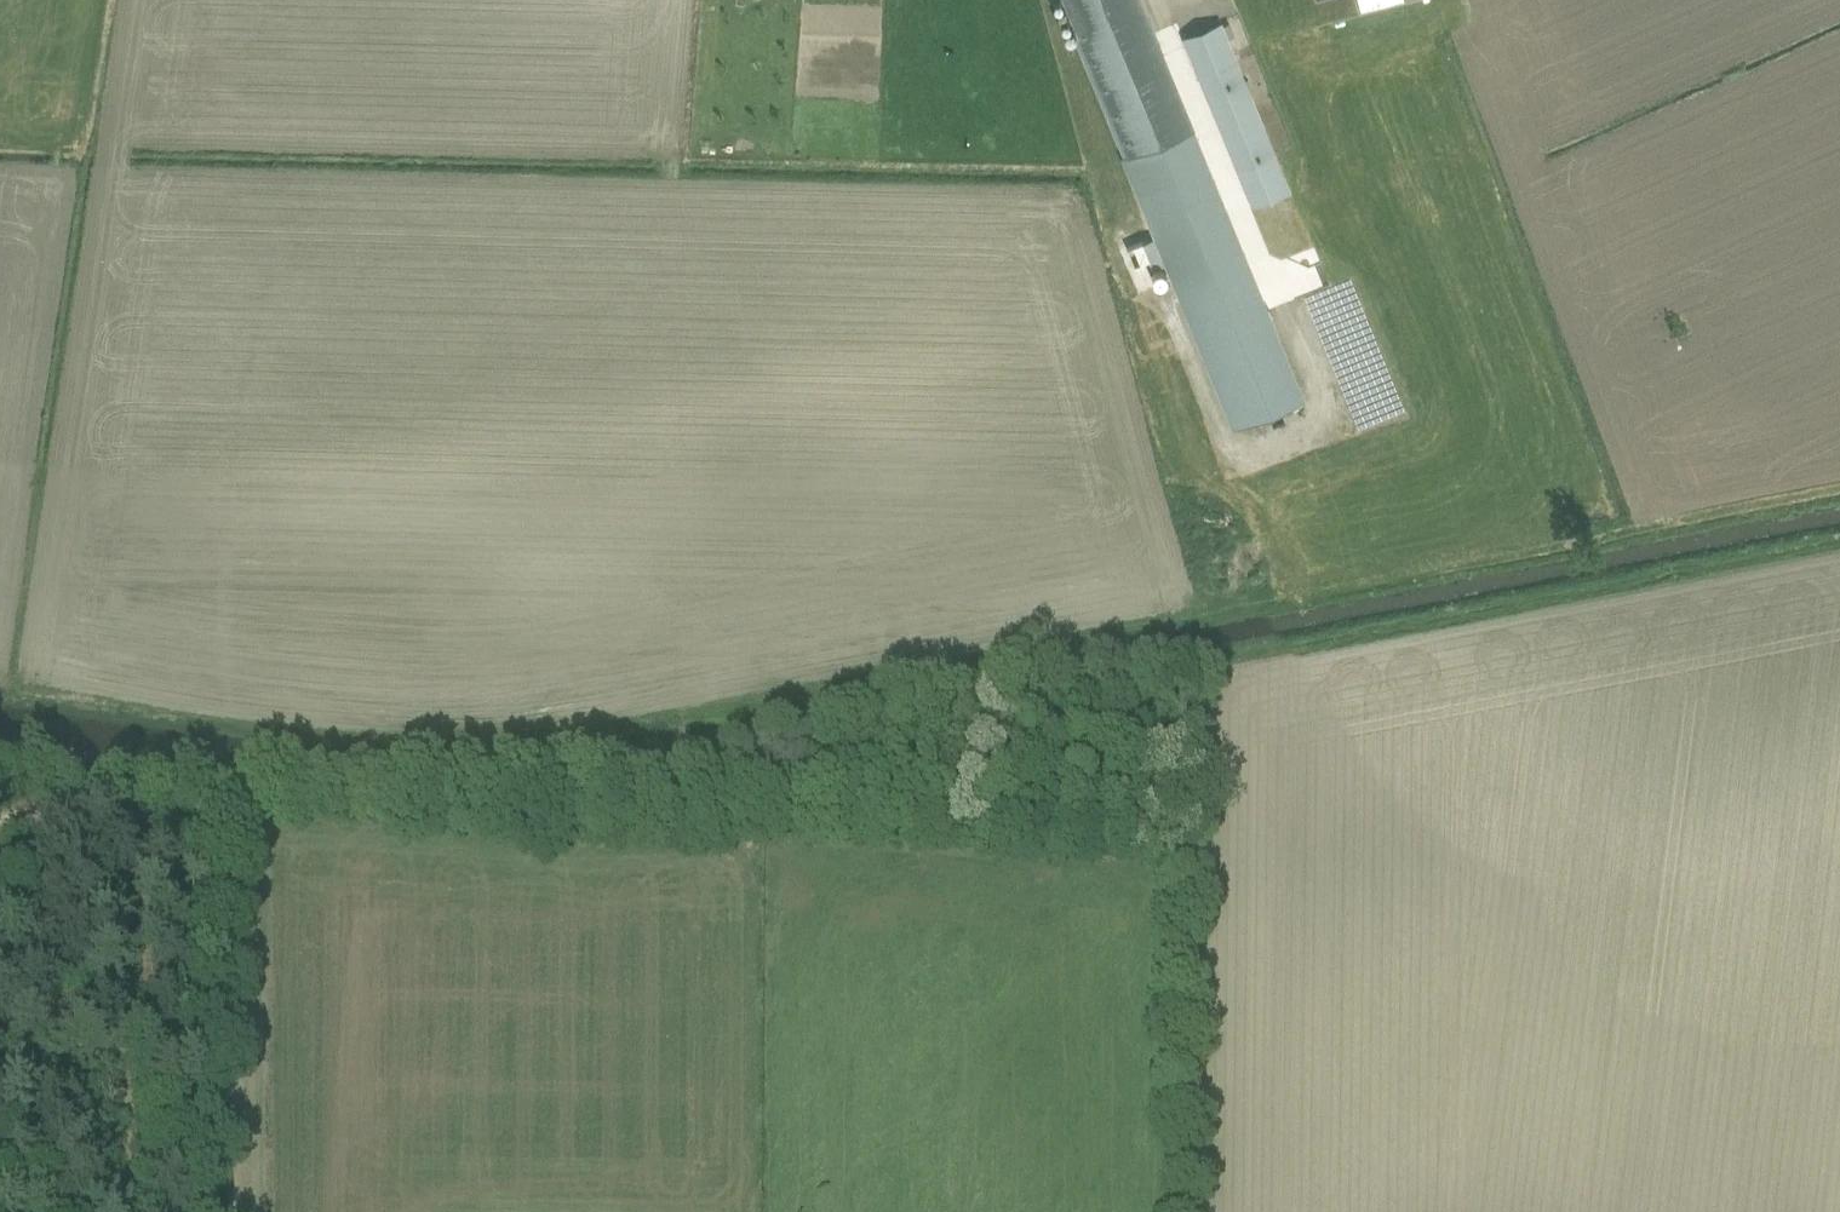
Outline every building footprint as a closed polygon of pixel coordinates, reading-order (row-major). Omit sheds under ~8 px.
[(1231,427),(1305,397),(1141,0),(1066,0),(1129,153),(1162,233),(1129,246),(1136,265),(1151,259),(1153,265),(1163,261),(1231,427)] [(1221,19),(1183,35),(1238,170),(1252,204),(1290,189),(1276,154),(1234,51),(1226,32),(1222,22),(1221,19)]
